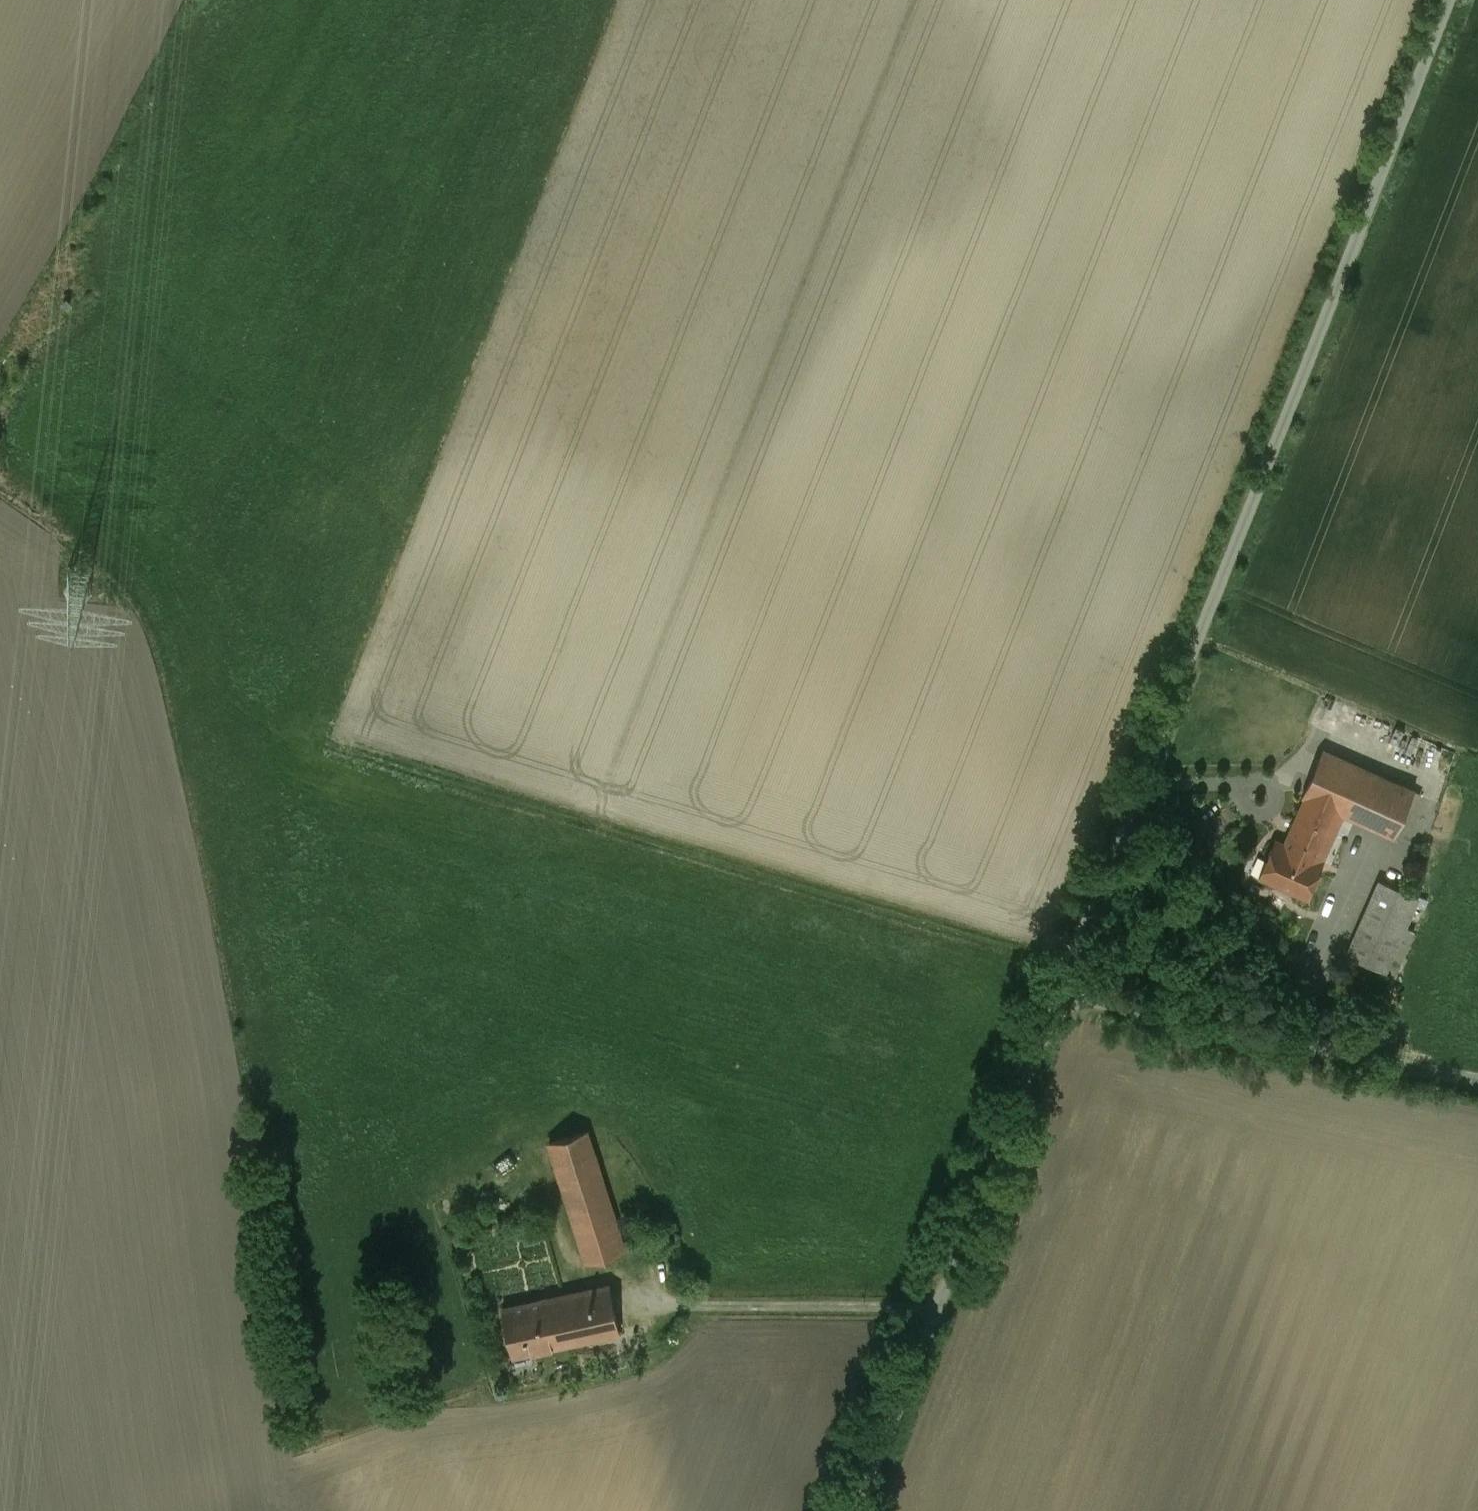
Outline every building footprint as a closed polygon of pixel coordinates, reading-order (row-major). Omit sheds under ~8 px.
[(1414,790),(1324,750),(1304,795),(1343,813),(1394,835),(1414,790)] [(1306,796),(1284,845),(1277,842),(1275,846),(1270,848),(1268,854),(1270,859),(1268,863),(1271,864),(1265,877),(1306,895),(1343,813),(1306,796)] [(1418,897),(1379,880),(1347,954),(1385,971),(1418,897)] [(588,1133),(550,1145),(585,1260),(624,1248),(588,1133)] [(609,1284),(502,1308),(513,1356),(620,1332),(609,1284)]
